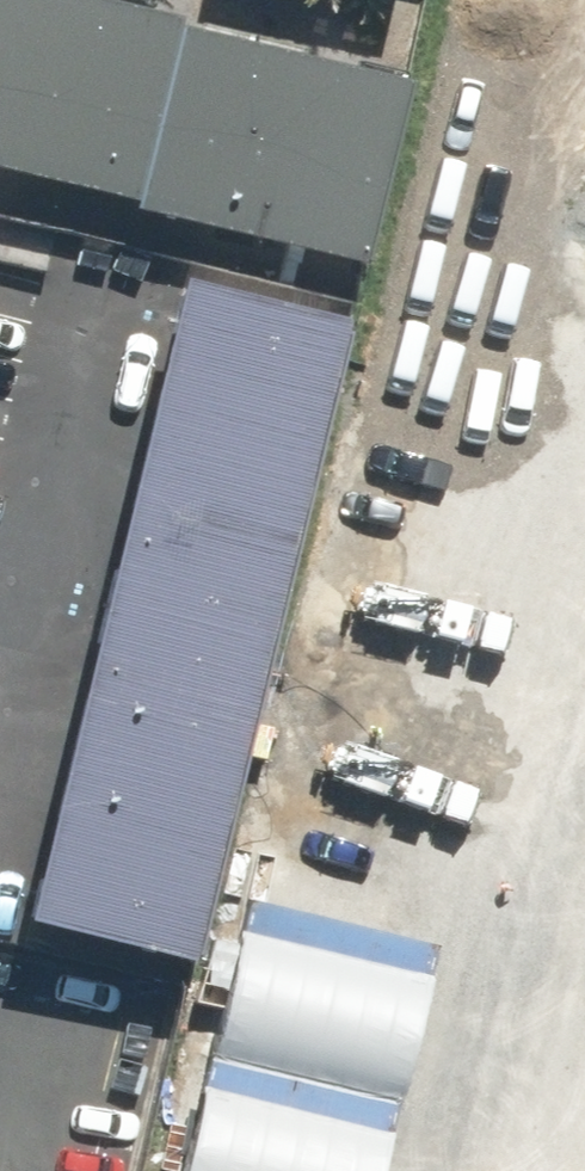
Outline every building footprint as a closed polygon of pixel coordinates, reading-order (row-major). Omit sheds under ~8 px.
[(82,0),(0,0),(0,188),(371,272),(416,76),(82,0)] [(152,295),(115,457),(197,476),(234,314),(152,295)] [(234,314),(197,476),(278,495),(316,332),(234,314)] [(115,457),(77,620),(159,638),(197,476),(115,457)] [(197,476),(159,638),(241,657),(278,495),(197,476)] [(77,620),(40,782),(122,801),(159,638),(77,620)] [(159,638),(122,801),(204,819),(241,657),(159,638)] [(40,782),(2,944),(84,963),(122,801),(40,782)] [(122,801),(84,963),(166,982),(204,819),(122,801)]
